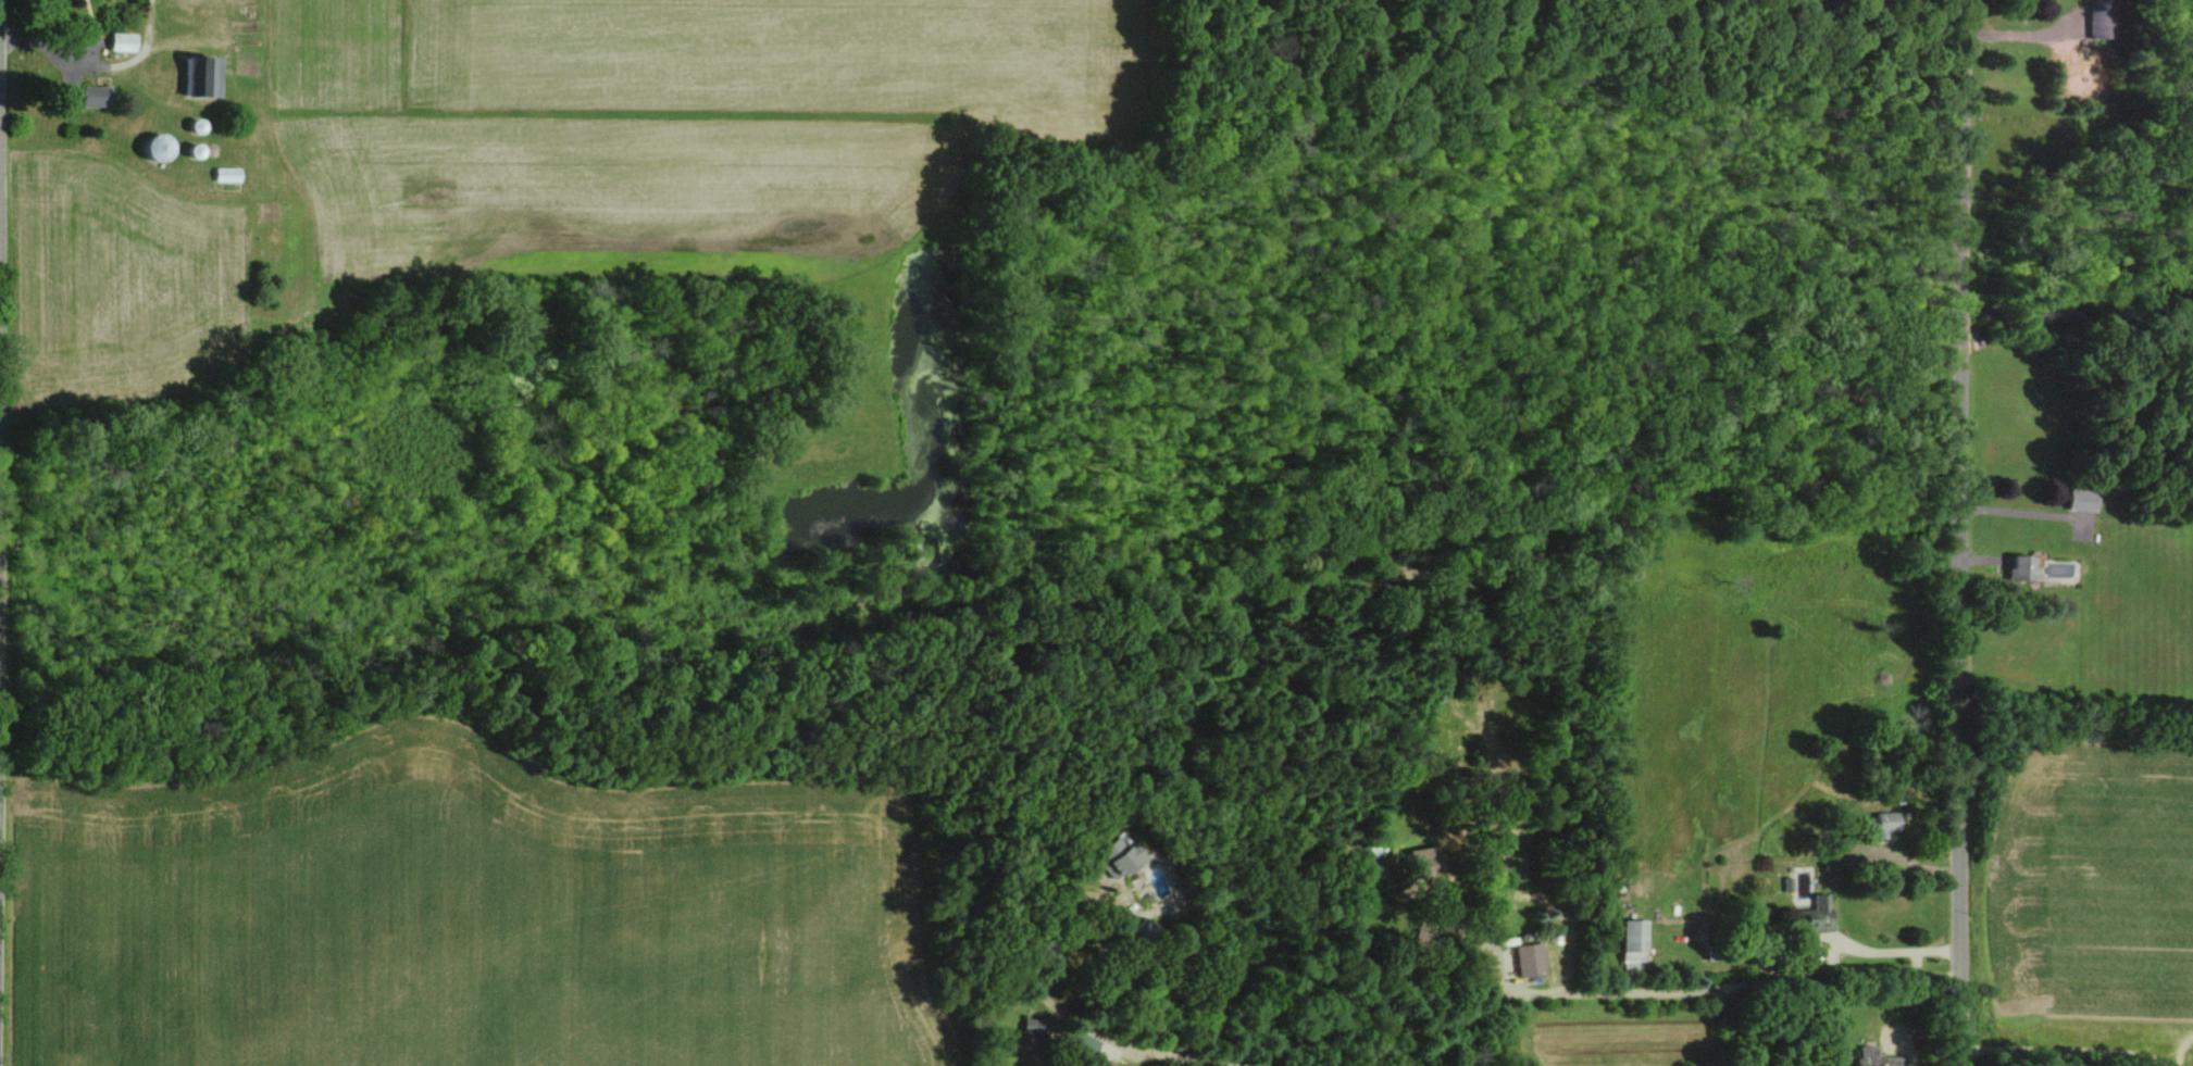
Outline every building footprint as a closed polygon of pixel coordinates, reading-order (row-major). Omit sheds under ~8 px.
[(138,51),(139,33),(113,32),(112,50),(138,51)] [(220,57),(194,54),(194,62),(195,62),(192,94),(216,97),(220,57)] [(84,105),(110,108),(112,88),(86,84),(84,105)] [(241,168),(217,167),(217,181),(241,181),(241,168)] [(2093,511),(2093,491),(2066,490),(2065,510),(2093,511)] [(2025,581),(2025,556),(2004,556),(2003,580),(2025,581)] [(1867,813),(1868,839),(1880,838),(1880,831),(1891,831),(1891,813),(1867,813)] [(1128,843),(1124,848),(1111,836),(1096,853),(1124,878),(1143,856),(1128,843)] [(1826,931),(1825,893),(1808,893),(1809,908),(1789,909),(1791,952),(1813,952),(1812,932),(1826,931)] [(1623,920),(1622,970),(1636,970),(1636,961),(1647,961),(1647,920),(1623,920)] [(1517,976),(1544,974),(1543,944),(1516,945),(1517,976)] [(1042,1035),(1043,1019),(1024,1018),(1023,1033),(1042,1035)] [(1097,1038),(1084,1038),(1084,1056),(1097,1056),(1097,1038)] [(1855,1065),(1895,1065),(1895,1057),(1871,1057),(1871,1045),(1855,1045),(1855,1065)]
